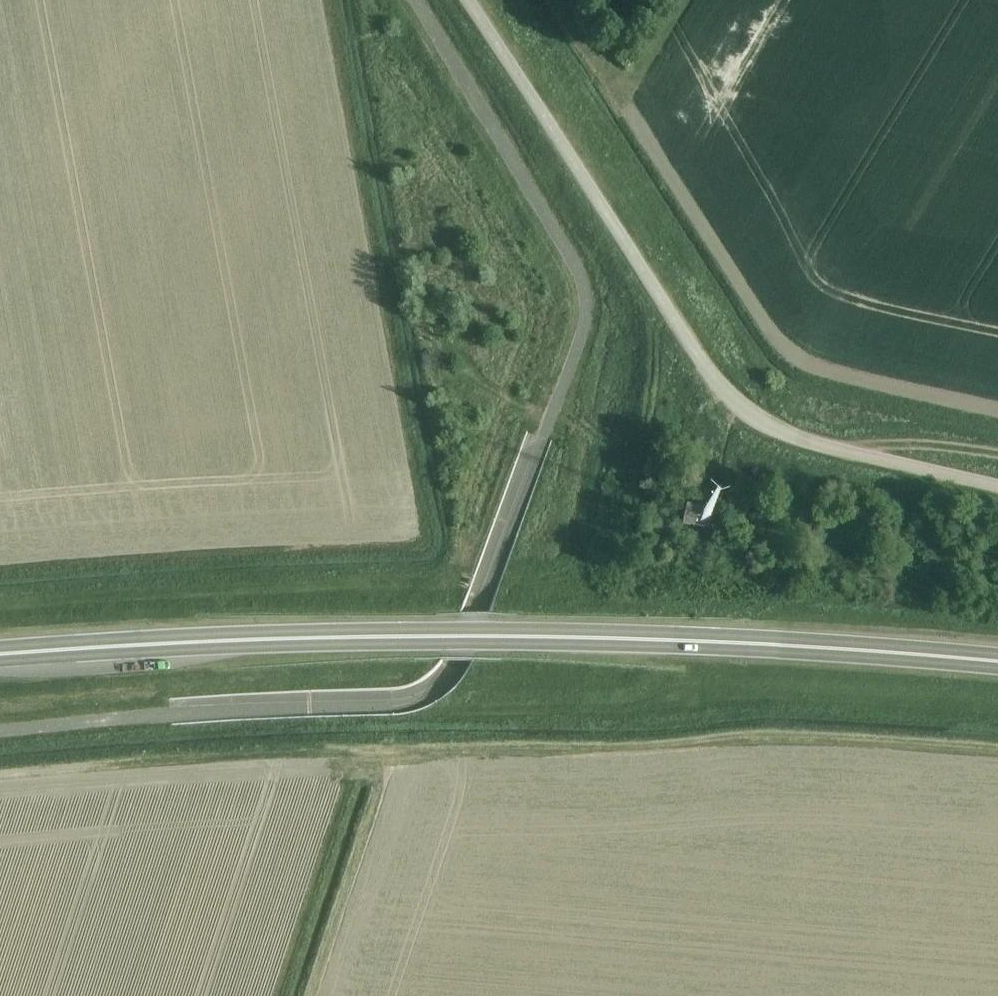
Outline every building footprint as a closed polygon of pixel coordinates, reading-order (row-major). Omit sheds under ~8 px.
[(686,505),(682,524),(694,527),(698,507),(686,505)]
